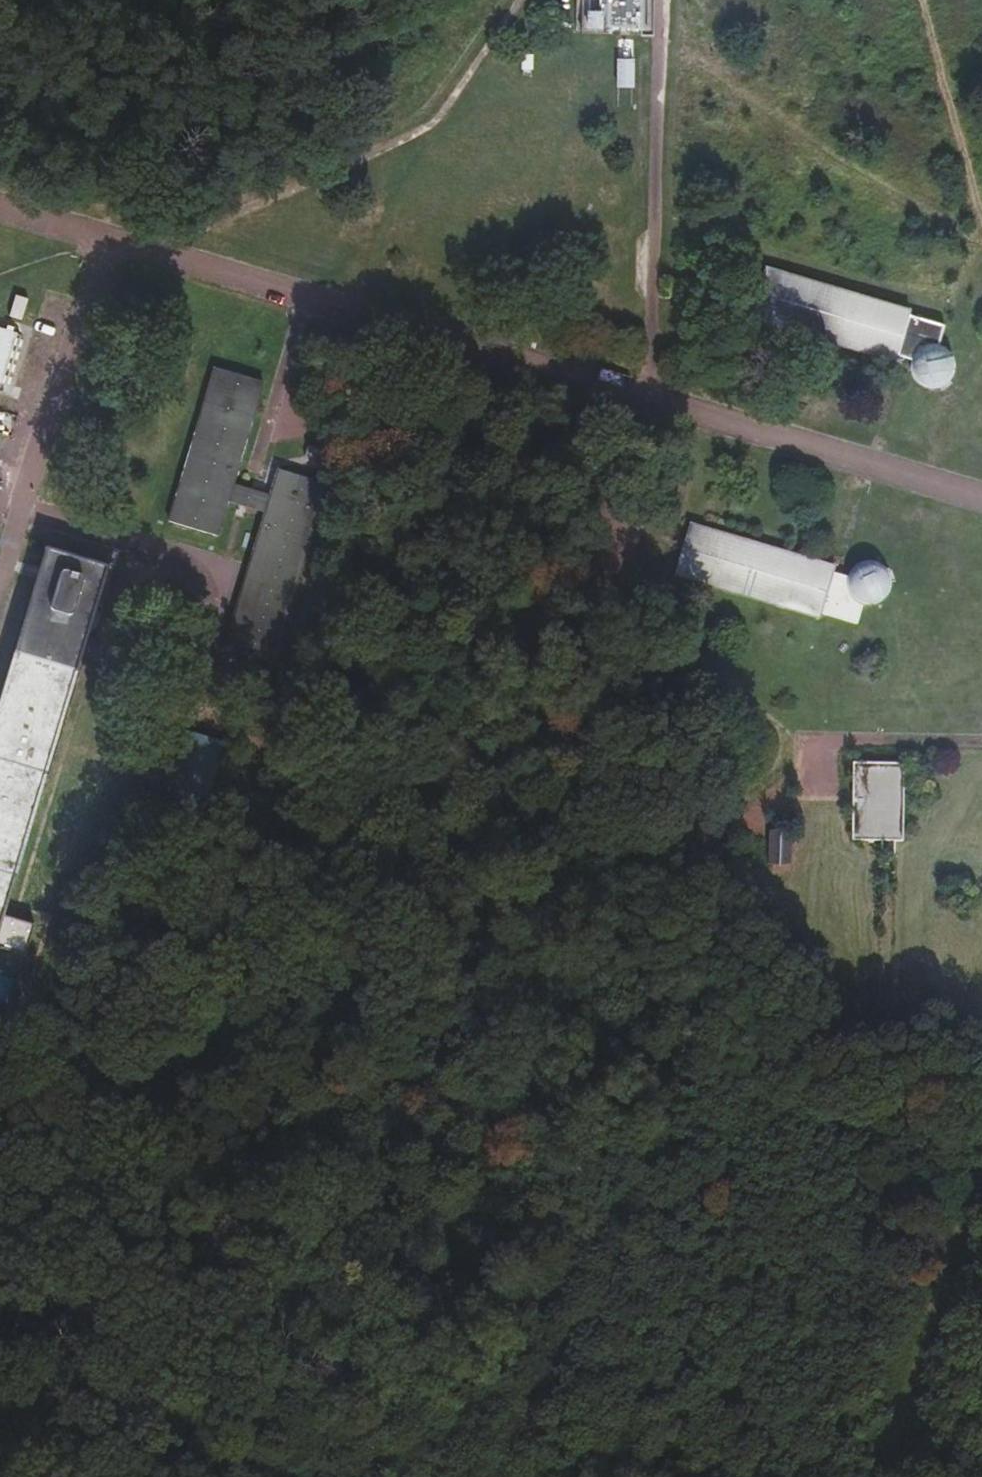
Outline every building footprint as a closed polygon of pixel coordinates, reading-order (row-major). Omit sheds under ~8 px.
[(568,4),(613,9),(611,37),(627,37),(629,10),(636,12),(637,0),(569,0),(568,4)] [(763,271),(749,322),(888,361),(889,357),(898,359),(896,362),(895,366),(894,369),(893,373),(893,377),(893,381),(894,384),(895,387),(897,391),(900,395),(903,398),(907,401),(912,403),(916,404),(921,405),(926,405),(930,404),(935,402),(939,399),(943,396),(946,392),(948,388),(950,384),(950,379),(951,374),(950,369),(948,365),(946,361),(943,357),(940,353),(936,351),(932,349),(939,325),(901,315),(902,310),(763,271)] [(15,295),(7,315),(20,319),(27,299),(15,295)] [(4,382),(14,329),(0,327),(0,381),(4,382)] [(209,373),(161,530),(210,545),(223,505),(260,515),(220,650),(268,665),(322,487),(273,473),(265,499),(227,487),(258,388),(209,373)] [(824,567),(685,528),(671,579),(810,618),(811,613),(849,624),(853,610),(856,611),(860,612),(865,611),(870,610),(874,608),(878,606),(882,602),(885,599),(887,595),(889,590),(890,586),(890,581),(889,576),(888,571),(886,567),(882,563),(879,560),(876,558),(871,555),(866,554),(861,554),(857,554),(852,555),(847,557),(843,560),(840,563),(835,569),(834,572),(833,574),(823,571),(824,567)] [(28,963),(38,932),(1,921),(104,573),(39,553),(0,686),(0,956),(28,963)] [(210,787),(225,745),(191,732),(175,774),(210,787)] [(852,763),(851,840),(881,840),(881,854),(895,854),(895,840),(903,840),(904,763),(852,763)] [(769,833),(768,865),(789,865),(790,833),(769,833)]
